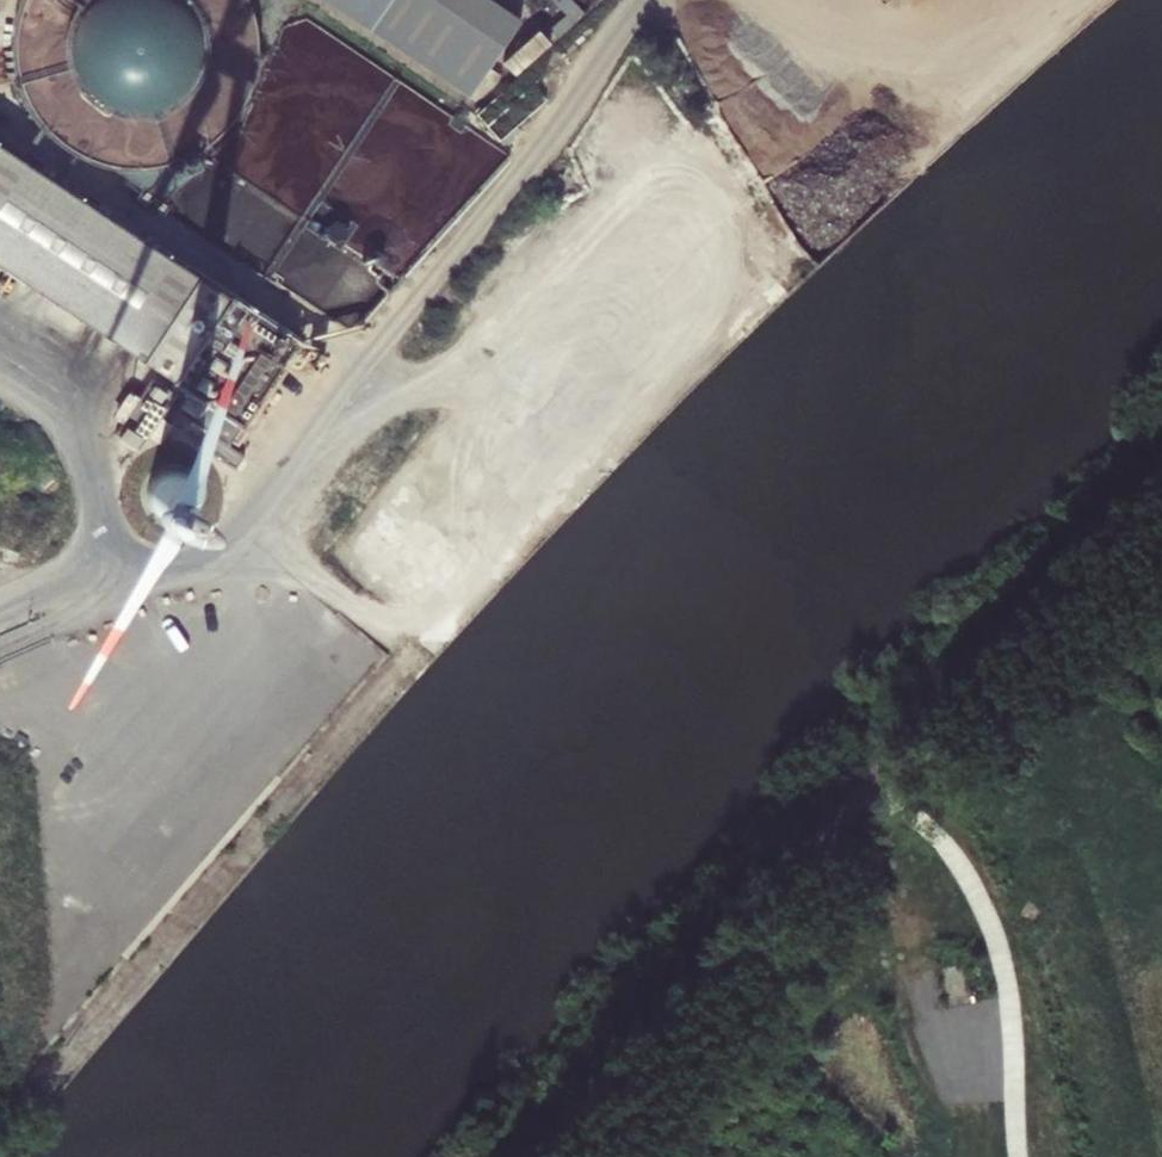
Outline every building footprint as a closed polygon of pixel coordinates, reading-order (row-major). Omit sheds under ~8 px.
[(468,97),(521,20),(492,0),(324,0),(468,97)] [(502,61),(515,75),(550,43),(538,29),(502,61)] [(0,147),(0,265),(241,424),(295,343),(0,147)]
